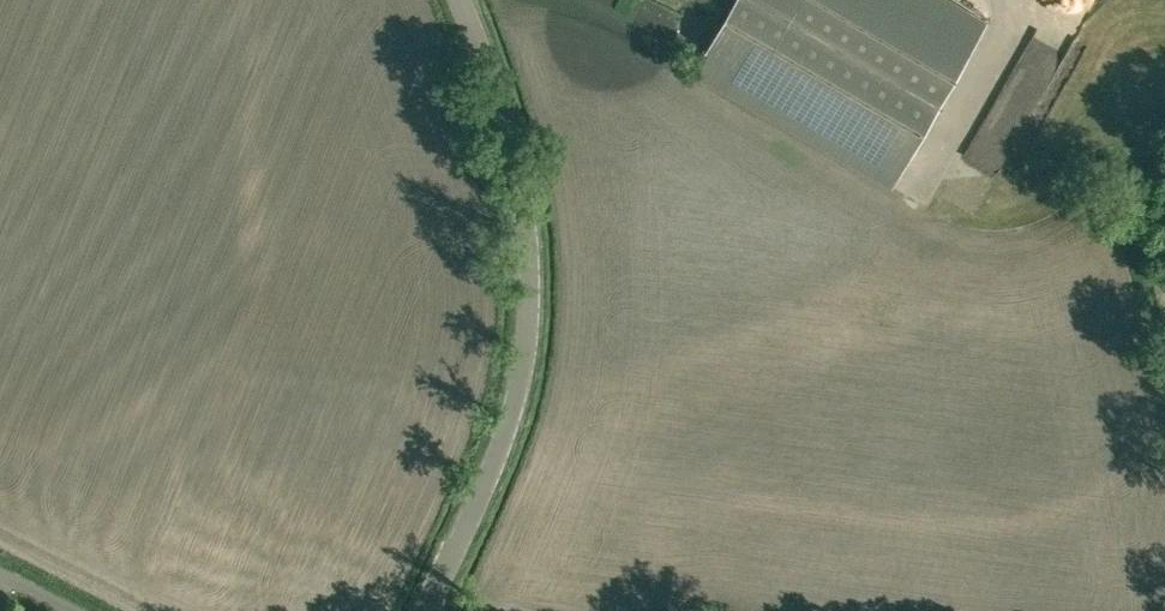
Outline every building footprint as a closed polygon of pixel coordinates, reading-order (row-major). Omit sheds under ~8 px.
[(697,75),(892,188),(987,23),(948,0),(736,0),(726,18),(697,75)]
